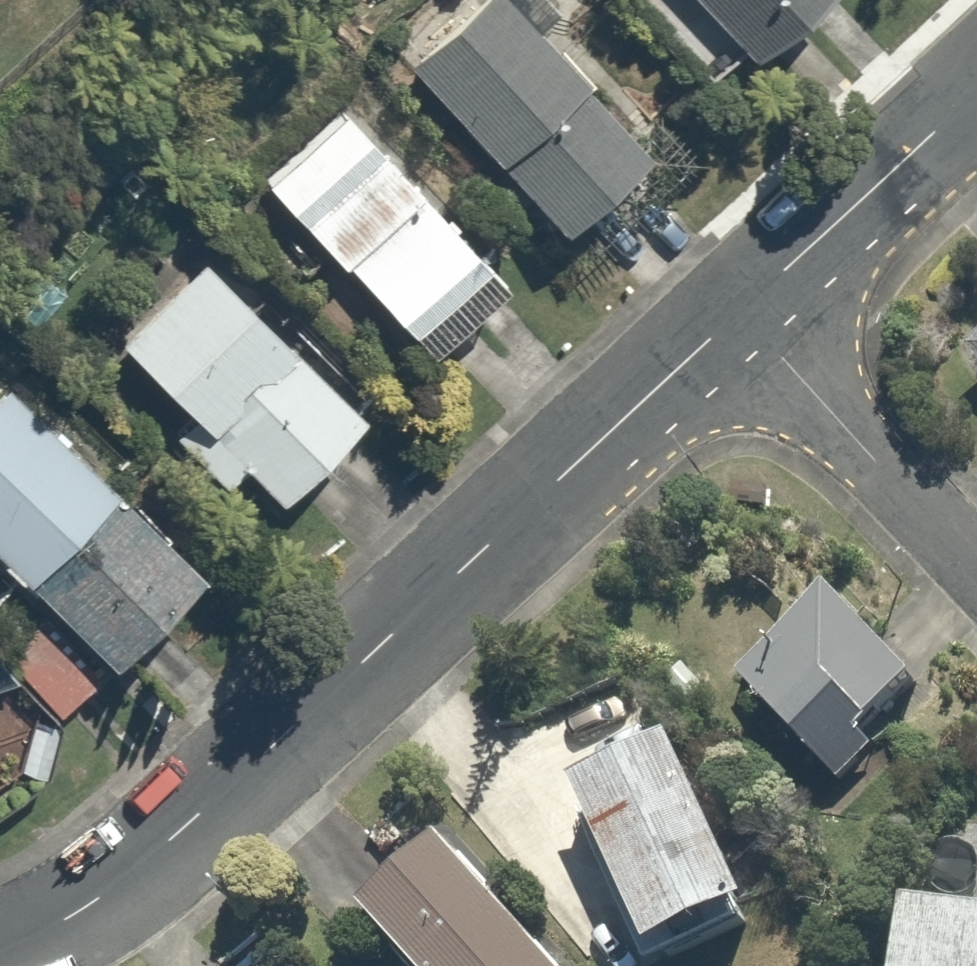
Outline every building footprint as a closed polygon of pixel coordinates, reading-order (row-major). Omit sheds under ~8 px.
[(577,69),(600,45),(553,0),(461,0),(398,65),(568,228),(652,141),(577,69)] [(769,43),(805,0),(717,0),(769,43)] [(363,108),(274,196),(428,353),(517,265),(363,108)] [(117,346),(187,411),(167,432),(222,484),(242,463),(275,494),(360,403),(202,255),(117,346)] [(2,378),(0,380),(0,565),(100,662),(194,564),(2,378)] [(830,775),(929,680),(831,578),(732,674),(830,775)] [(99,679),(35,621),(6,654),(70,712),(99,679)] [(64,723),(33,715),(16,779),(47,787),(64,723)] [(760,899),(684,737),(584,785),(660,946),(760,899)] [(366,903),(422,965),(565,965),(446,832),(366,903)] [(908,899),(900,965),(976,965),(976,907),(908,899)]
